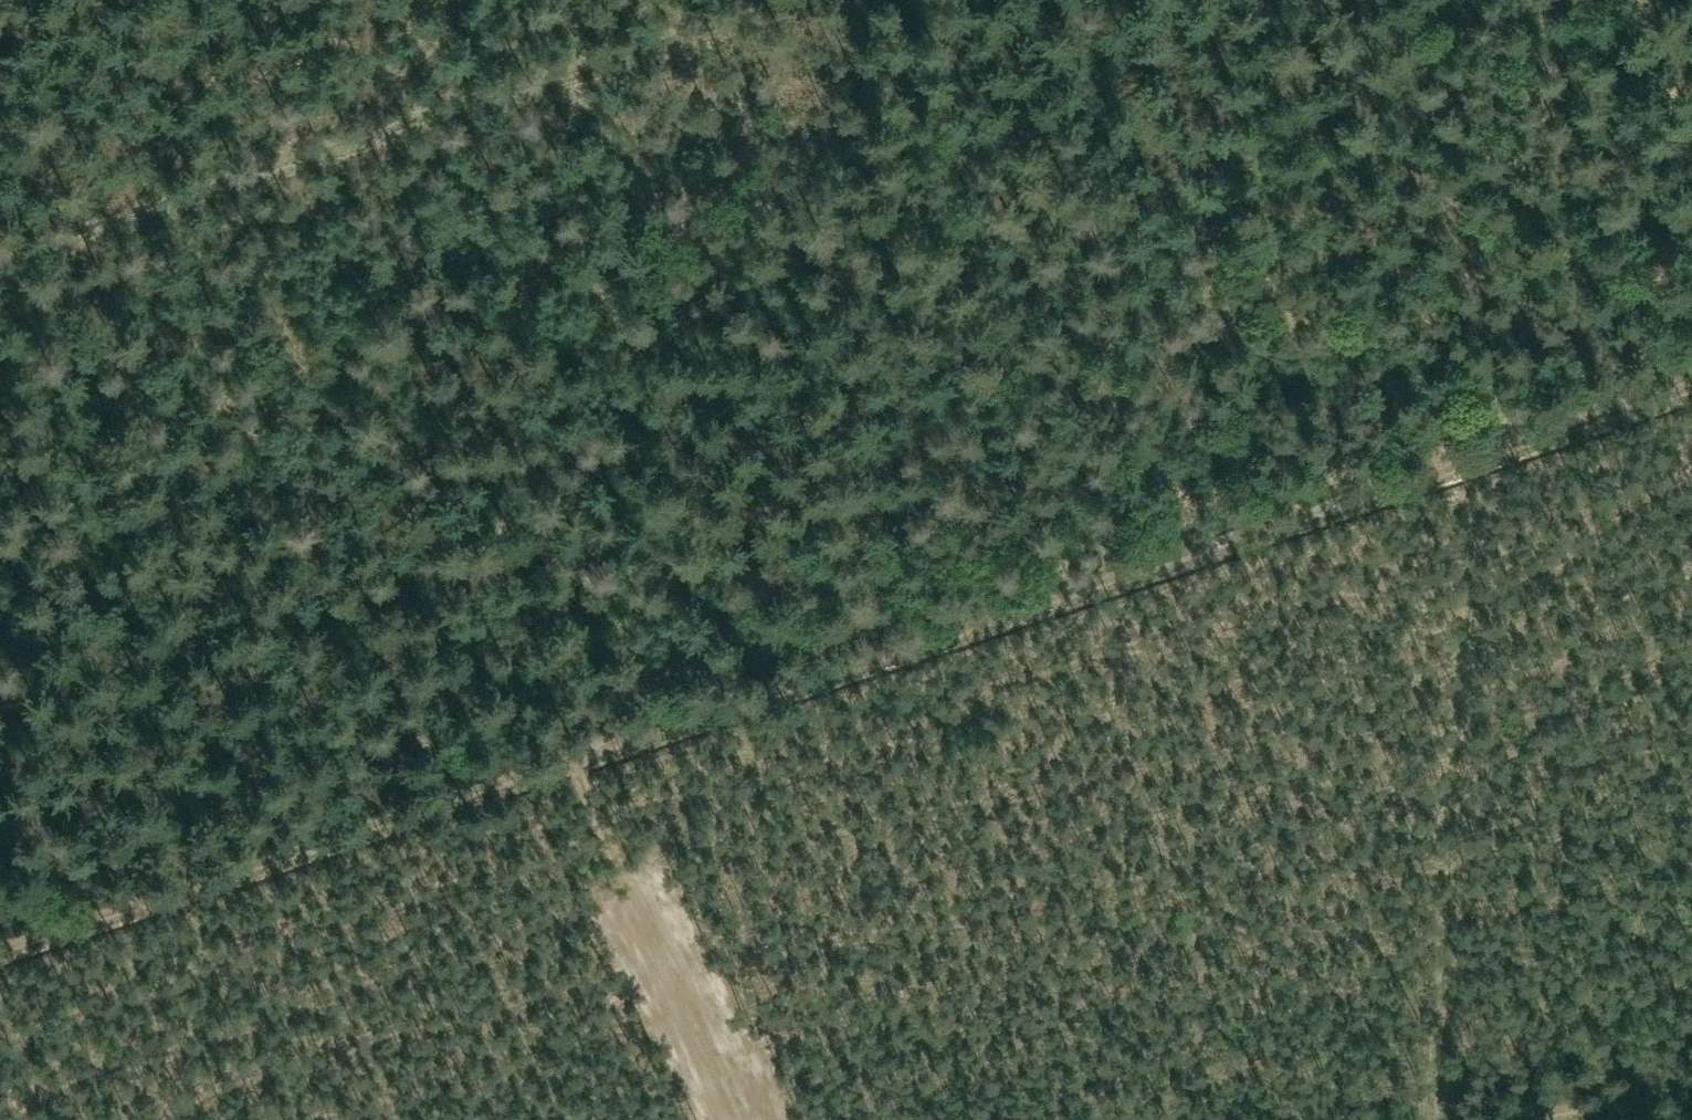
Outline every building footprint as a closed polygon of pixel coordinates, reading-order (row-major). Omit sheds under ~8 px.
[(1463,491),(1467,502),(1486,495),(1482,484),(1463,491)]
